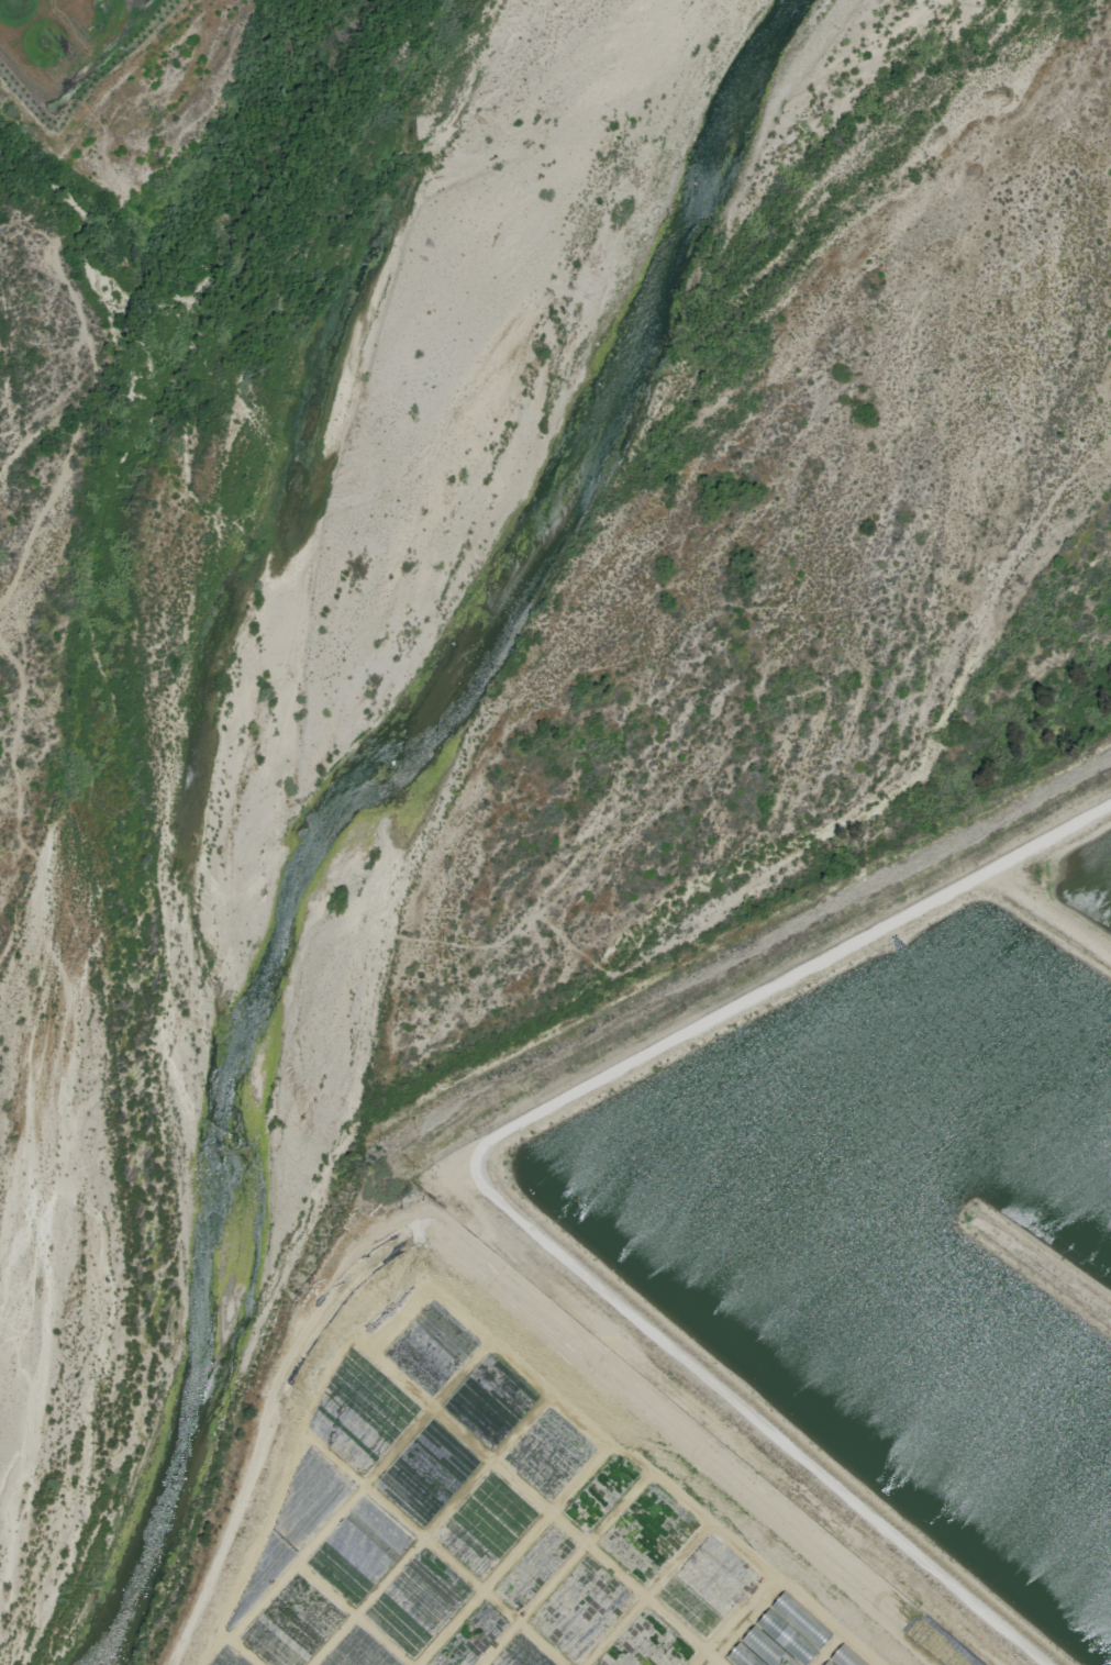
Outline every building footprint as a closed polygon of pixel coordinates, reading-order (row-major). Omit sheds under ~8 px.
[(753,1624),(740,1639),(768,1664),(798,1664),(753,1624)] [(739,1641),(725,1656),(735,1664),(765,1664),(739,1641)] [(836,1664),(867,1664),(843,1642),(828,1658),(836,1664)]
